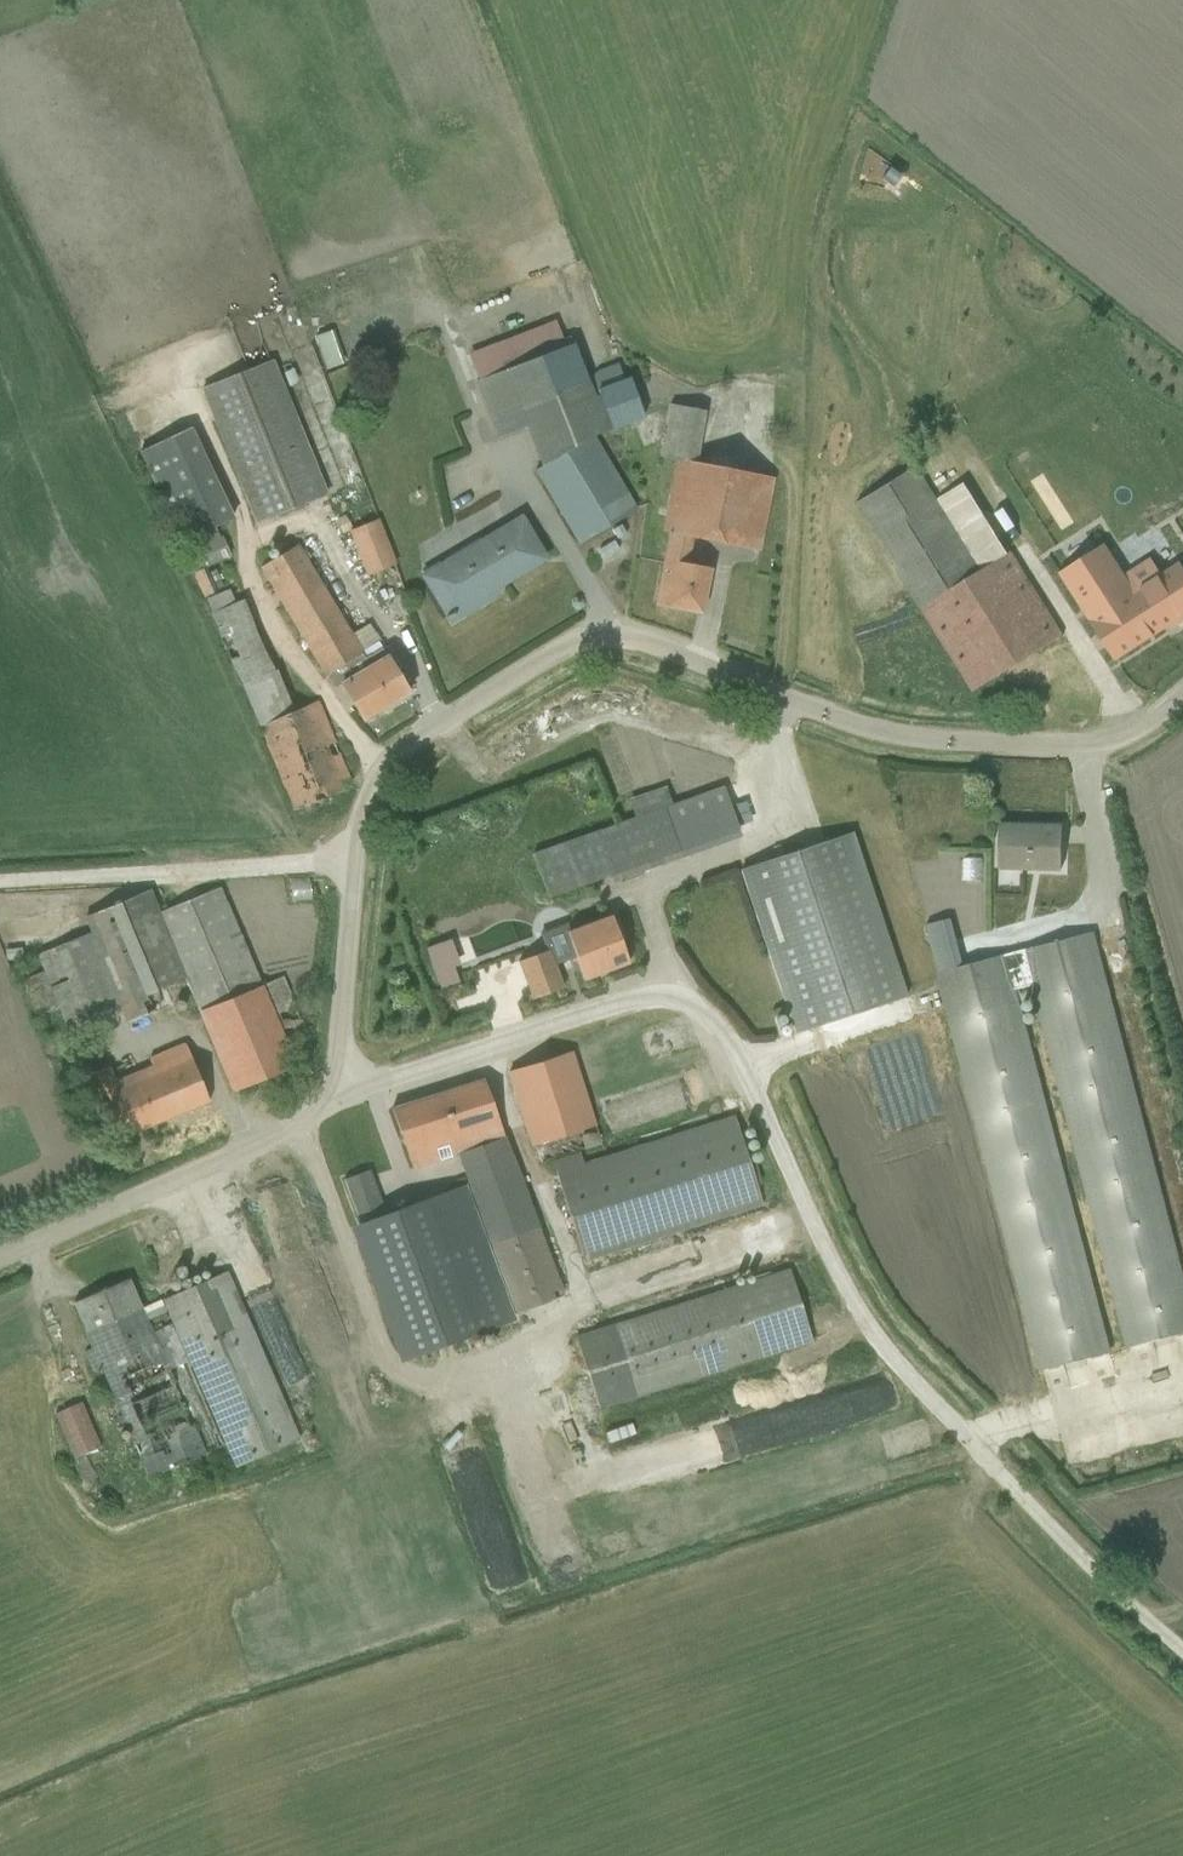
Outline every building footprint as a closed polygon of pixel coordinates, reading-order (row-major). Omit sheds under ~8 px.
[(474,383),(498,442),(524,431),(540,467),(534,473),(578,543),(636,509),(594,438),(641,418),(628,381),(592,394),(570,336),(561,340),(553,321),(467,356),(479,381),(474,383)] [(343,363),(331,331),(314,337),(326,370),(343,363)] [(272,361),(199,390),(255,525),(326,495),(272,361)] [(669,532),(654,604),(698,613),(707,569),(686,564),(691,539),(758,552),(774,479),(694,465),(704,413),(667,405),(658,457),(675,460),(661,530),(669,532)] [(233,518),(191,429),(139,453),(179,543),(178,543),(193,574),(191,574),(202,599),(215,591),(214,589),(222,586),(215,570),(207,573),(205,568),(229,555),(220,536),(218,537),(214,527),(233,518)] [(915,467),(856,504),(973,691),(1049,644),(1062,636),(1010,553),(1008,554),(964,484),(937,501),(915,467)] [(422,573),(420,574),(449,622),(492,595),(489,590),(542,557),(517,517),(439,564),(437,561),(421,571),(422,573)] [(364,576),(395,564),(377,520),(347,532),(364,576)] [(358,663),(365,659),(296,544),(260,568),(344,709),(352,704),(362,721),(384,707),(358,663)] [(1107,546),(1062,574),(1060,575),(1115,660),(1176,620),(1178,623),(1182,620),(1182,571),(1179,565),(1163,573),(1150,560),(1150,561),(1127,576),(1107,546)] [(228,589),(202,600),(293,810),(344,790),(343,784),(348,783),(316,702),(292,712),(277,670),(274,671),(243,601),(234,604),(228,589)] [(1068,645),(1062,636),(1049,644),(1055,653),(1068,645)] [(407,694),(381,649),(365,659),(358,663),(384,707),(407,694)] [(590,717),(613,716),(612,691),(590,692),(590,717)] [(722,788),(531,855),(547,897),(607,876),(610,882),(737,837),(736,831),(737,830),(722,788)] [(274,802),(263,806),(272,830),(283,826),(274,802)] [(1064,826),(999,823),(997,868),(1062,872),(1064,826)] [(850,833),(739,869),(793,1034),(905,996),(850,833)] [(190,997),(195,1008),(259,983),(220,889),(158,913),(149,892),(83,918),(89,932),(36,956),(41,971),(19,980),(36,1020),(58,1010),(72,1044),(100,1033),(94,1017),(118,1006),(125,1023),(190,997)] [(569,929),(565,925),(539,934),(545,951),(517,961),(530,1000),(563,988),(555,964),(574,957),(583,980),(627,964),(609,914),(569,929)] [(1111,1352),(1016,989),(1034,986),(1127,1348),(1182,1333),(1182,1269),(1095,935),(964,966),(951,920),(927,926),(939,973),(936,974),(1040,1370),(1111,1352)] [(306,1039),(280,977),(199,1011),(233,1092),(293,1066),(284,1048),(306,1039)] [(113,1140),(208,1101),(184,1043),(147,1059),(151,1068),(114,1083),(108,1067),(87,1076),(113,1140)] [(543,1162),(599,1143),(593,1126),(595,1125),(571,1053),(506,1073),(529,1146),(537,1145),(543,1162)] [(514,1313),(562,1294),(504,1136),(501,1137),(483,1080),(390,1109),(412,1168),(455,1153),(514,1313)] [(583,1262),(761,1206),(755,1186),(761,1184),(754,1164),(748,1166),(733,1116),(582,1162),(579,1154),(552,1163),(583,1262)] [(399,1362),(514,1321),(463,1185),(383,1215),(367,1170),(343,1180),(358,1224),(348,1228),(399,1362)] [(597,1408),(810,1342),(789,1269),(573,1336),(597,1408)] [(234,1468),(297,1441),(225,1271),(162,1298),(162,1299),(140,1309),(127,1279),(72,1302),(92,1348),(82,1351),(92,1372),(100,1370),(147,1478),(225,1445),(234,1468)] [(770,1405),(775,1435),(827,1426),(821,1395),(770,1405)] [(72,1459),(100,1447),(80,1402),(53,1413),(72,1459)] [(633,1403),(632,1416),(659,1417),(660,1404),(633,1403)]
